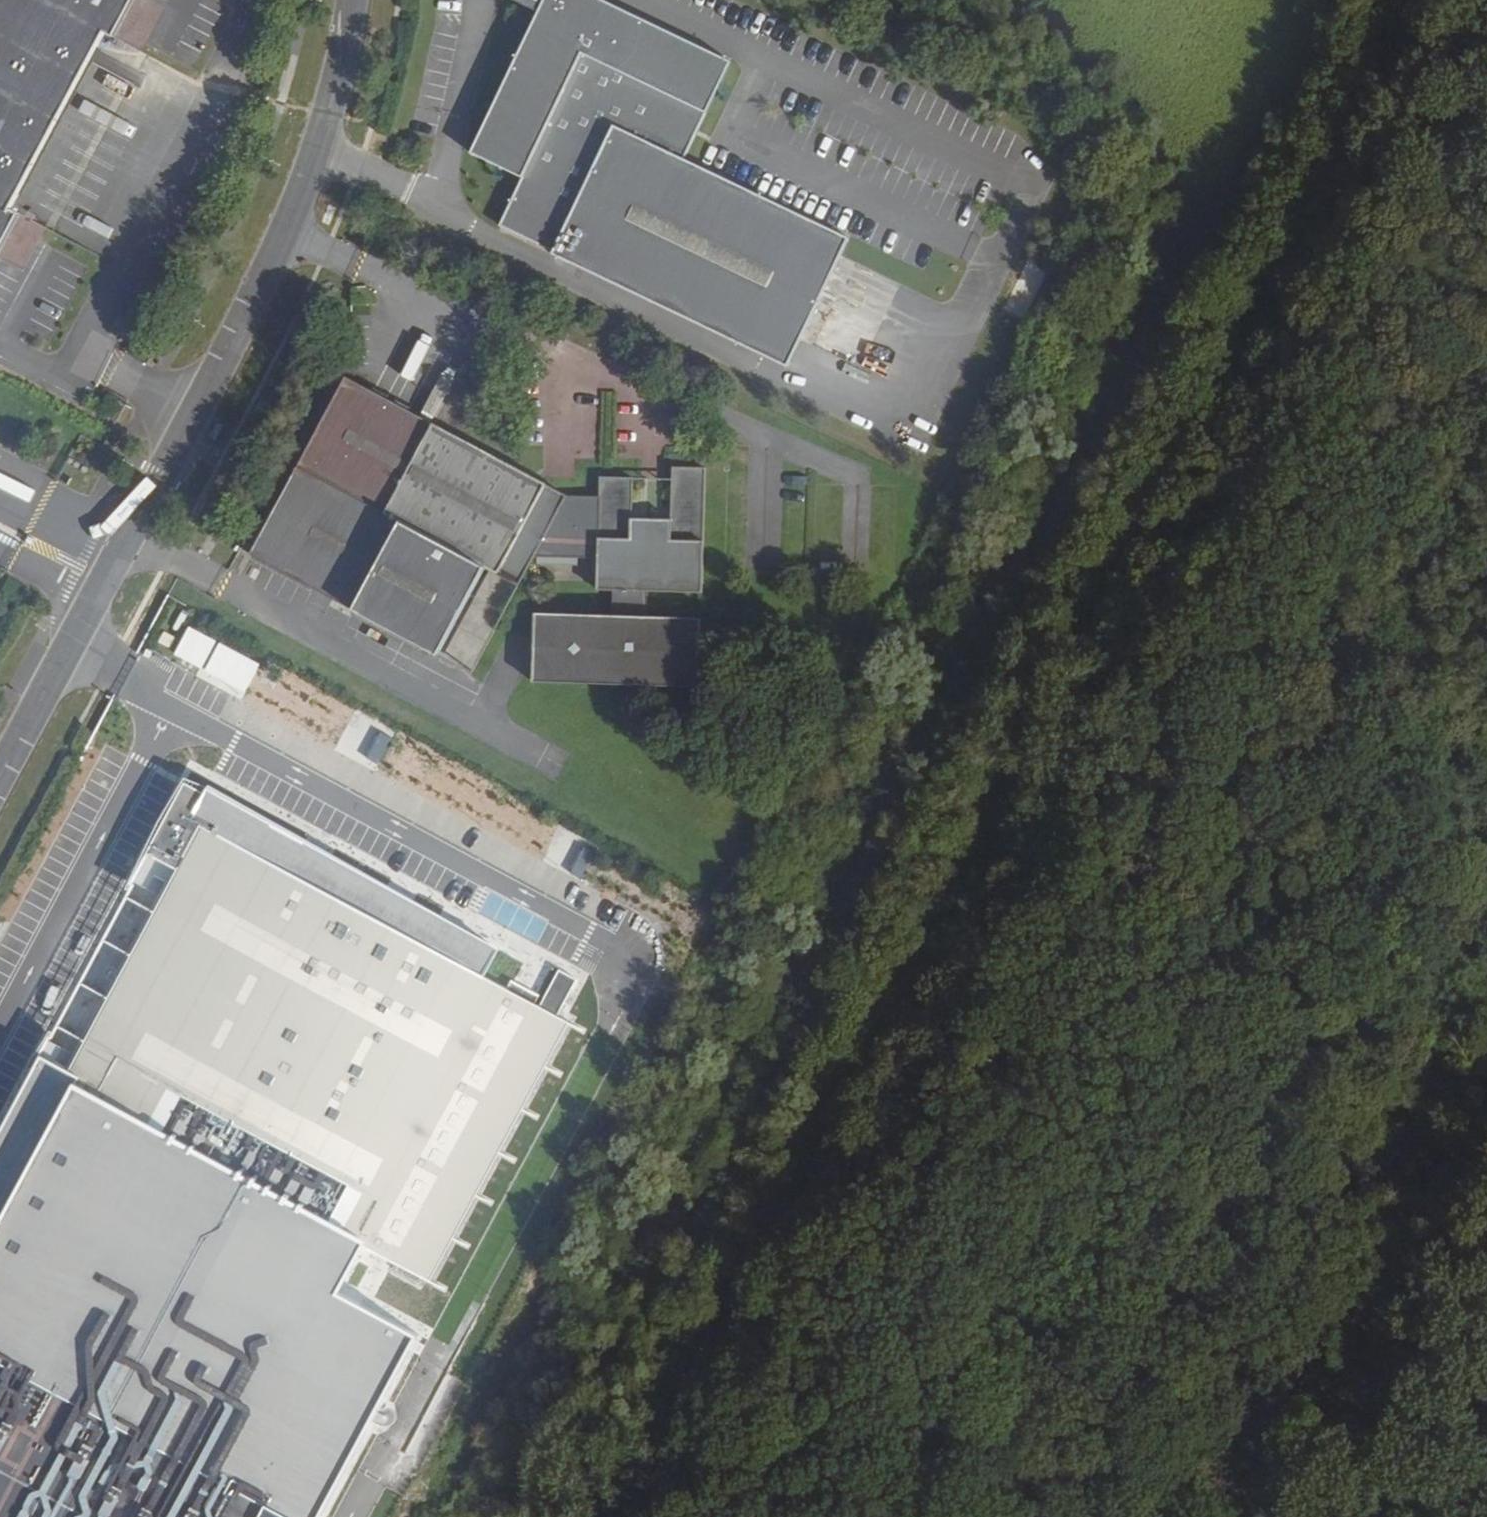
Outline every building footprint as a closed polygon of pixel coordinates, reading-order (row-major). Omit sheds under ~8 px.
[(23,215),(14,208),(108,34),(116,38),(138,0),(0,0),(0,256),(23,215)] [(511,3),(535,15),(470,152),(522,178),(501,225),(557,250),(555,256),(792,368),(849,243),(683,165),(729,66),(587,0),(512,0),(511,3)] [(355,383),(269,537),(454,640),(491,575),(525,593),(541,564),(604,566),(601,604),(618,604),(617,630),(544,626),(542,681),(703,690),(706,635),(653,631),(653,605),(707,606),(711,479),(674,478),(672,531),(636,530),(636,492),(605,490),(604,508),(568,507),(355,383)] [(233,524),(222,519),(215,532),(226,538),(233,524)] [(454,640),(269,537),(258,556),(443,660),(454,640)] [(454,640),(488,660),(525,593),(491,575),(454,640)] [(477,679),(488,660),(454,640),(443,660),(477,679)] [(296,690),(284,716),(372,758),(384,731),(296,690)] [(0,1228),(0,1516),(323,1516),(421,1336),(357,1300),(345,1294),(371,1245),(383,1252),(430,1275),(573,1015),(212,819),(186,863),(195,868),(0,1228)] [(371,1245),(345,1294),(357,1300),(383,1252),(371,1245)]
